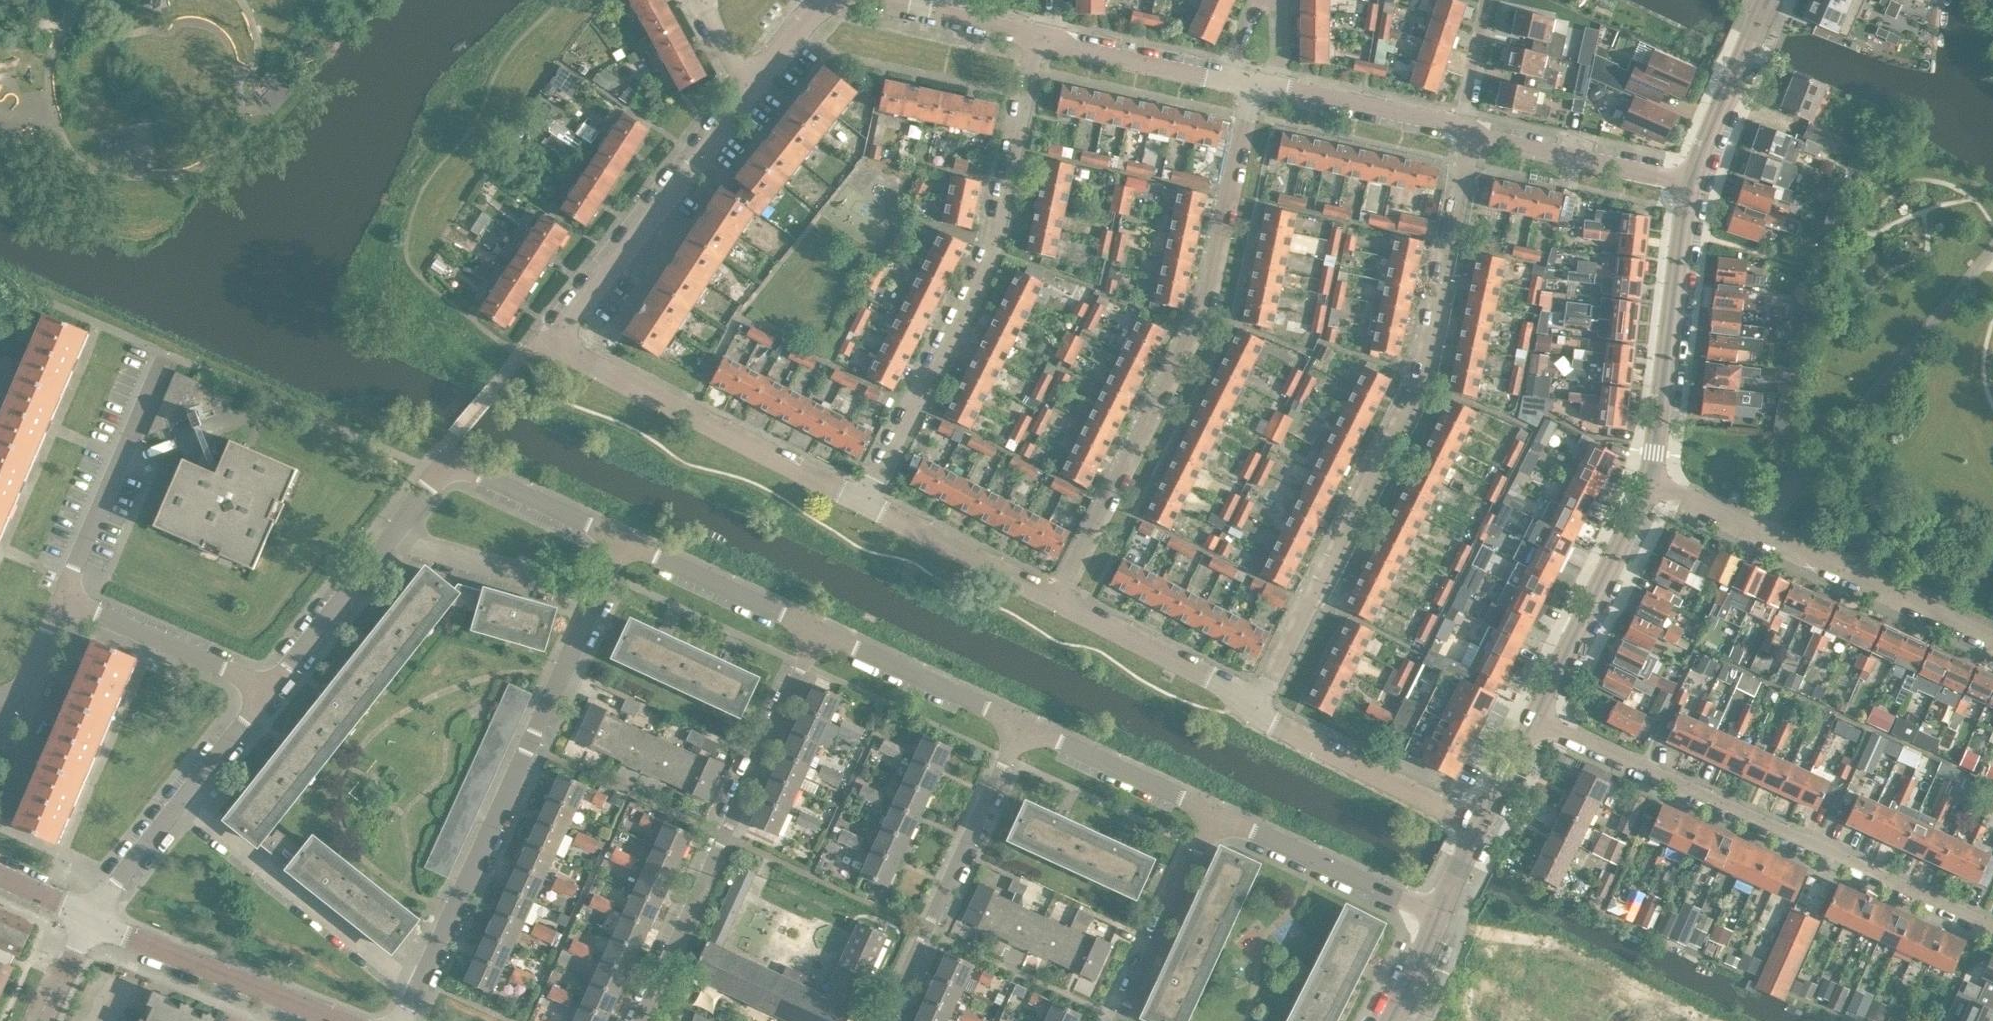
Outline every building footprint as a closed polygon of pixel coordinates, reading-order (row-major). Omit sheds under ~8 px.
[(634,6),(643,23),(652,39),(677,25),(677,24),(668,9),(663,0),(630,0),(634,6)] [(1076,13),(1104,13),(1104,0),(1077,0),(1076,13)] [(1198,11),(1223,22),(1233,1),(1231,0),(1203,0),(1198,11)] [(1301,16),(1328,16),(1328,0),(1301,0),(1301,16)] [(1432,16),(1458,25),(1465,3),(1456,0),(1437,0),(1432,16)] [(1805,18),(1848,37),(1858,16),(1822,0),(1813,0),(1805,18)] [(1858,16),(1865,0),(1822,0),(1858,16)] [(1893,0),(1891,0),(1888,6),(1899,11),(1902,4),(1893,0)] [(1368,2),(1366,16),(1375,18),(1377,4),(1368,2)] [(1899,11),(1888,6),(1885,13),(1896,18),(1899,11)] [(1131,19),(1143,22),(1145,13),(1133,10),(1131,19)] [(1531,51),(1547,55),(1546,55),(1560,58),(1566,35),(1552,32),(1554,18),(1515,10),(1515,11),(1510,10),(1508,21),(1512,22),(1510,34),(1534,39),(1531,51)] [(1223,22),(1198,11),(1188,32),(1213,43),(1223,22)] [(1382,12),(1380,26),(1389,27),(1391,13),(1382,12)] [(1149,24),(1162,26),(1164,17),(1151,15),(1149,24)] [(1301,16),(1301,39),(1328,39),(1328,16),(1301,16)] [(1375,18),(1366,16),(1364,28),(1373,30),(1375,18)] [(1432,16),(1424,39),(1450,47),(1458,25),(1432,16)] [(677,25),(652,39),(662,55),(671,72),(680,88),(705,74),(696,58),(694,54),(689,45),(687,42),(677,25)] [(1389,27),(1380,26),(1378,38),(1387,39),(1389,27)] [(1890,31),(1879,26),(1874,37),(1885,42),(1890,31)] [(1392,29),(1390,36),(1398,38),(1400,31),(1392,29)] [(1328,39),(1301,39),(1301,63),(1328,63),(1328,39)] [(1424,39),(1417,61),(1443,70),(1450,47),(1424,39)] [(1386,50),(1386,51),(1392,53),(1394,46),(1387,43),(1386,50)] [(1526,74),(1523,86),(1523,87),(1539,90),(1539,91),(1553,94),(1558,70),(1544,67),(1546,55),(1547,55),(1531,51),(1507,45),(1507,47),(1502,46),(1500,57),(1505,58),(1502,69),(1526,74)] [(620,48),(612,52),(616,59),(624,55),(620,48)] [(637,49),(626,55),(630,62),(641,56),(637,49)] [(1626,87),(1653,98),(1658,86),(1682,96),(1694,69),(1653,52),(1646,68),(1636,63),(1626,87)] [(1353,68),(1366,71),(1368,62),(1355,59),(1353,68)] [(584,61),(578,71),(584,75),(591,80),(591,79),(597,70),(592,66),(584,61)] [(1443,70),(1417,61),(1409,83),(1435,92),(1443,70)] [(1579,62),(1572,97),(1584,100),(1589,78),(1589,77),(1588,77),(1591,65),(1579,62)] [(1372,72),(1385,75),(1387,66),(1374,63),(1372,72)] [(788,113),(819,137),(855,92),(824,67),(788,113)] [(1781,108),(1810,120),(1824,85),(1795,73),(1793,76),(1790,75),(1786,86),(1789,87),(1781,108)] [(1597,98),(1599,79),(1590,78),(1588,97),(1597,98)] [(880,109),(898,113),(904,85),(886,81),(880,109)] [(1523,87),(1523,86),(1499,81),(1499,82),(1495,81),(1492,92),(1497,94),(1494,105),(1548,116),(1550,106),(1536,103),(1539,91),(1539,90),(1523,87)] [(1057,115),(1219,143),(1224,112),(1062,84),(1057,115)] [(898,113),(916,117),(922,89),(918,88),(919,88),(909,86),(904,85),(898,113)] [(629,86),(619,96),(627,102),(635,90),(629,86)] [(916,117),(935,121),(941,93),(922,89),(916,117)] [(935,121),(953,125),(959,97),(941,93),(935,121)] [(953,125),(972,129),(978,101),(973,100),(963,98),(959,97),(953,125)] [(1611,116),(1623,122),(1622,124),(1663,142),(1674,115),(1634,97),(1627,112),(1615,107),(1611,116)] [(978,101),(972,129),(990,133),(996,105),(978,101)] [(783,182),(819,137),(788,113),(752,158),(783,182)] [(603,145),(593,161),(617,177),(627,161),(630,157),(635,150),(638,145),(648,130),(648,129),(624,114),(614,130),(603,145)] [(556,120),(549,130),(562,139),(572,146),(576,149),(578,151),(580,152),(587,141),(583,138),(575,133),(570,130),(556,120)] [(583,122),(575,133),(583,138),(587,141),(591,144),(598,133),(583,122)] [(1807,138),(1806,140),(1821,145),(1821,144),(1836,150),(1841,137),(1807,123),(1802,136),(1807,138)] [(1821,145),(1806,140),(1805,143),(1801,141),(1802,140),(1761,125),(1757,135),(1755,134),(1752,144),(1754,145),(1753,148),(1794,162),(1798,152),(1803,149),(1818,155),(1821,145)] [(551,132),(545,144),(571,161),(578,151),(576,149),(572,146),(562,139),(551,132)] [(1277,164),(1416,184),(1416,183),(1436,186),(1441,158),(1281,134),(1277,164)] [(579,153),(587,158),(587,159),(596,147),(591,144),(587,141),(580,152),(579,153)] [(869,157),(878,159),(881,146),(872,144),(869,157)] [(1086,151),(1084,160),(1109,164),(1110,154),(1086,151)] [(1744,174),(1783,187),(1786,188),(1786,185),(1795,174),(1794,166),(1752,152),(1749,162),(1746,161),(1743,171),(1745,172),(1744,174)] [(579,153),(572,163),(579,169),(587,158),(579,153)] [(1058,255),(1075,162),(1045,157),(1028,250),(1058,255)] [(783,182),(752,158),(737,177),(739,179),(736,183),(743,188),(735,198),(753,210),(758,213),(783,182)] [(953,167),(966,170),(968,161),(955,158),(953,167)] [(572,193),(561,208),(585,224),(594,211),(596,208),(606,193),(608,190),(617,177),(593,161),(582,177),(572,193)] [(1174,184),(1205,190),(1207,179),(1176,173),(1174,184)] [(1827,188),(1838,193),(1844,179),(1834,174),(1827,188)] [(952,175),(947,198),(975,204),(980,181),(952,175)] [(1134,189),(1146,191),(1148,178),(1129,175),(1127,184),(1117,182),(1112,210),(1130,213),(1134,189)] [(1492,178),(1489,209),(1559,217),(1563,186),(1492,178)] [(1737,201),(1766,210),(1768,211),(1775,189),(1744,179),(1741,188),(1737,189),(1735,196),(1737,199),(1737,201)] [(918,181),(912,193),(921,197),(926,185),(918,181)] [(1185,307),(1207,192),(1177,186),(1155,301),(1185,307)] [(1786,188),(1783,187),(1780,198),(1797,203),(1800,193),(1786,188)] [(720,188),(688,237),(721,259),(753,210),(735,198),(720,188)] [(921,197),(912,193),(907,204),(915,209),(921,197)] [(1560,216),(1571,218),(1575,197),(1564,195),(1560,216)] [(975,204),(947,198),(942,221),(970,227),(975,204)] [(1278,326),(1294,209),(1263,205),(1246,322),(1278,326)] [(1768,211),(1766,210),(1765,215),(1735,205),(1732,216),(1728,218),(1726,224),(1729,227),(1728,230),(1757,239),(1762,224),(1772,227),(1773,222),(1781,224),(1779,228),(1796,233),(1800,221),(1768,211)] [(1584,220),(1583,228),(1647,236),(1649,216),(1601,211),(1600,222),(1584,220)] [(1402,353),(1426,222),(1371,212),(1369,222),(1393,226),(1371,347),(1402,353)] [(522,247),(512,262),(536,278),(545,264),(546,262),(556,246),(566,231),(553,222),(543,216),(542,216),(532,231),(522,247)] [(903,223),(897,235),(906,239),(912,227),(903,223)] [(1319,301),(1317,300),(1312,329),(1326,332),(1339,255),(1341,255),(1346,227),(1331,225),(1319,301)] [(1097,253),(1121,260),(1129,233),(1104,226),(1097,253)] [(1647,236),(1583,228),(1582,237),(1618,241),(1617,252),(1644,255),(1647,236)] [(940,230),(930,251),(955,264),(966,243),(940,230)] [(1347,232),(1342,259),(1352,261),(1357,233),(1347,232)] [(906,239),(897,235),(892,247),(900,251),(906,239)] [(688,237),(657,285),(690,307),(721,259),(688,237)] [(508,240),(503,247),(513,253),(517,246),(508,240)] [(1551,246),(1546,262),(1552,263),(1557,247),(1551,246)] [(930,251),(919,272),(945,285),(955,264),(930,251)] [(1506,256),(1477,251),(1451,389),(1480,395),(1506,256)] [(1519,255),(1514,270),(1531,274),(1535,259),(1519,255)] [(1575,262),(1574,271),(1642,279),(1644,259),(1617,256),(1615,267),(1595,265),(1575,262)] [(1714,268),(1716,271),(1715,280),(1763,285),(1764,276),(1745,274),(1746,260),(1718,257),(1717,259),(1714,261),(1714,268)] [(437,259),(431,267),(441,274),(447,266),(437,259)] [(482,262),(475,273),(482,277),(489,267),(482,262)] [(492,294),(481,310),(505,326),(515,310),(518,306),(523,298),(526,294),(536,278),(512,262),(502,278),(492,294)] [(877,262),(871,274),(879,278),(885,266),(877,262)] [(1027,265),(1024,272),(1040,280),(1045,271),(1027,265)] [(1642,279),(1574,271),(1567,270),(1566,280),(1594,282),(1601,283),(1600,290),(1603,293),(1612,294),(1612,295),(1639,298),(1642,279)] [(919,272),(909,293),(934,306),(945,285),(919,272)] [(879,278),(871,274),(865,286),(873,290),(879,278)] [(1710,302),(1712,305),(1712,307),(1741,310),(1742,298),(1761,300),(1763,291),(1743,289),(1743,287),(1715,284),(1714,293),(1711,295),(1710,302)] [(657,285),(625,333),(658,355),(690,307),(657,285)] [(909,293),(898,314),(924,326),(934,306),(909,293)] [(1809,310),(1807,322),(1812,322),(1815,312),(1814,312),(1818,296),(1804,294),(1802,309),(1809,310)] [(1566,304),(1565,314),(1637,322),(1639,302),(1612,299),(1610,310),(1590,308),(1591,307),(1566,304)] [(861,306),(856,318),(864,322),(870,310),(861,306)] [(1741,311),(1712,308),(1712,310),(1709,312),(1708,319),(1710,322),(1709,331),(1738,334),(1738,333),(1742,333),(1742,337),(1762,339),(1763,327),(1739,324),(1741,311)] [(1539,315),(1536,332),(1545,333),(1546,333),(1549,311),(1540,310),(1539,315)] [(1637,322),(1565,314),(1564,313),(1563,322),(1589,325),(1589,324),(1599,325),(1597,335),(1607,337),(1607,338),(1635,341),(1637,322)] [(45,314),(18,376),(60,394),(72,368),(73,369),(77,359),(76,358),(87,332),(45,314)] [(898,314),(888,334),(913,347),(924,326),(898,314)] [(1787,316),(1787,333),(1798,333),(1798,316),(1787,316)] [(864,322),(856,318),(850,330),(858,334),(864,322)] [(1794,345),(1804,346),(1807,322),(1801,321),(1799,335),(1796,335),(1794,345)] [(1233,324),(1150,518),(1178,529),(1260,336),(1233,324)] [(746,334),(758,340),(762,332),(751,326),(746,334)] [(1067,328),(1055,354),(1074,363),(1086,337),(1067,328)] [(762,332),(758,340),(770,346),(774,338),(762,332)] [(1536,333),(1532,348),(1549,350),(1551,335),(1536,333)] [(888,334),(877,355),(903,368),(913,347),(888,334)] [(1762,339),(1742,337),(1741,340),(1737,339),(1738,338),(1709,335),(1708,344),(1705,346),(1704,353),(1706,356),(1706,358),(1735,361),(1736,348),(1760,351),(1762,339)] [(839,351),(847,355),(853,343),(845,339),(839,351)] [(1586,351),(1585,359),(1632,365),(1634,345),(1607,342),(1606,353),(1586,351)] [(788,356),(800,362),(804,353),(793,348),(788,356)] [(1531,352),(1527,373),(1555,376),(1556,368),(1545,367),(1546,353),(1531,352)] [(804,353),(800,362),(812,368),(816,359),(804,353)] [(903,368),(877,355),(867,376),(892,389),(903,368)] [(710,382),(732,392),(744,367),(723,356),(710,382)] [(1789,356),(1788,368),(1800,369),(1801,370),(1803,358),(1789,356)] [(1585,359),(1573,358),(1572,366),(1589,368),(1588,380),(1630,384),(1632,365),(1585,359)] [(1359,361),(1266,576),(1295,588),(1387,373),(1359,361)] [(1759,368),(1739,366),(1706,362),(1705,372),(1702,374),(1701,380),(1703,383),(1703,385),(1736,389),(1738,375),(1758,377),(1759,368)] [(1307,401),(1315,372),(1290,366),(1283,394),(1307,401)] [(732,392),(753,403),(766,378),(744,367),(732,392)] [(831,377),(842,383),(847,375),(835,369),(831,377)] [(1041,397),(1053,374),(1044,369),(1032,393),(1041,397)] [(147,435),(196,416),(240,398),(239,398),(175,370),(148,434),(147,434),(147,435)] [(1526,378),(1524,394),(1541,396),(1544,376),(1527,374),(1526,374),(1526,376),(1526,378)] [(847,375),(842,383),(854,389),(858,381),(847,375)] [(0,416),(0,440),(34,455),(45,429),(47,430),(51,421),(49,420),(60,394),(18,376),(0,416)] [(753,403),(774,414),(787,388),(766,378),(753,403)] [(1568,401),(1580,402),(1627,408),(1629,388),(1602,385),(1601,396),(1569,392),(1568,401)] [(1777,385),(1776,394),(1784,394),(1793,396),(1794,387),(1777,385)] [(864,394),(885,405),(889,396),(868,386),(864,394)] [(774,414),(795,425),(808,399),(787,388),(774,414)] [(1762,392),(1735,389),(1734,393),(1703,389),(1701,400),(1698,402),(1697,409),(1700,412),(1700,415),(1720,417),(1723,420),(1728,418),(1732,419),(1733,405),(1755,407),(1756,400),(1761,401),(1762,392)] [(1352,608),(1380,620),(1473,406),(1446,394),(1352,608)] [(1518,417),(1536,426),(1543,411),(1522,394),(1518,417)] [(795,425),(816,435),(829,410),(808,399),(795,425)] [(1627,408),(1580,402),(1579,411),(1599,413),(1598,424),(1625,427),(1627,408)] [(1033,429),(1042,433),(1054,407),(1044,403),(1033,429)] [(816,435),(837,446),(850,420),(829,410),(816,435)] [(1022,410),(1007,444),(1017,448),(1031,414),(1022,410)] [(1540,428),(1550,433),(1555,423),(1544,418),(1540,428)] [(850,420),(837,446),(858,457),(871,431),(850,420)] [(1773,427),(1772,436),(1787,438),(1787,433),(1789,422),(1774,420),(1773,427)] [(937,429),(950,435),(954,427),(941,421),(937,429)] [(1586,450),(1580,463),(1605,475),(1616,454),(1592,441),(1593,440),(1582,434),(1577,445),(1586,450)] [(967,444),(979,450),(984,441),(971,435),(967,444)] [(1513,464),(1524,440),(1516,436),(1504,460),(1513,464)] [(207,439),(206,439),(207,441),(197,464),(182,458),(153,525),(253,568),(297,468),(230,439),(218,466),(207,439)] [(1534,439),(1530,446),(1541,451),(1544,445),(1534,439)] [(7,516),(19,490),(20,491),(24,482),(23,481),(34,455),(0,440),(0,513),(7,516)] [(984,441),(979,450),(992,456),(996,448),(984,441)] [(1240,472),(1264,483),(1276,459),(1252,448),(1240,472)] [(1528,451),(1524,459),(1534,465),(1539,456),(1528,451)] [(1009,464),(1021,470),(1025,462),(1013,456),(1009,464)] [(910,483),(931,493),(944,468),(923,458),(910,483)] [(1534,465),(1524,459),(1518,470),(1529,475),(1534,465)] [(1025,462),(1021,470),(1034,477),(1038,469),(1025,462)] [(1580,463),(1569,483),(1594,496),(1605,475),(1580,463)] [(931,493),(952,504),(965,479),(944,468),(931,493)] [(1050,485),(1063,491),(1067,483),(1054,477),(1050,485)] [(952,504),(973,514),(985,489),(965,479),(952,504)] [(1067,483),(1063,491),(1075,498),(1079,489),(1067,483)] [(1569,483),(1559,504),(1584,517),(1594,496),(1569,483)] [(973,514),(994,525),(1006,500),(985,489),(973,514)] [(1233,491),(1223,511),(1234,516),(1244,496),(1233,491)] [(1243,496),(1236,522),(1246,525),(1253,499),(1243,496)] [(1514,496),(1510,505),(1520,510),(1525,501),(1514,496)] [(1540,520),(1549,525),(1574,538),(1584,517),(1559,504),(1550,499),(1540,520)] [(994,525),(1014,535),(1027,510),(1006,500),(994,525)] [(1014,535),(1035,546),(1048,521),(1027,510),(1014,535)] [(1496,515),(1492,522),(1502,528),(1506,520),(1496,515)] [(1048,521),(1035,546),(1056,556),(1069,532),(1048,521)] [(1137,529),(1150,535),(1154,527),(1141,521),(1137,529)] [(1489,527),(1487,532),(1497,538),(1502,528),(1492,522),(1489,527)] [(1549,525),(1538,546),(1563,558),(1574,538),(1549,525)] [(1702,563),(1698,571),(1705,575),(1717,553),(1699,544),(1698,540),(1691,536),(1688,538),(1675,532),(1674,534),(1670,535),(1667,541),(1669,544),(1665,553),(1691,567),(1695,559),(1702,563)] [(1167,544),(1179,550),(1183,542),(1171,536),(1167,544)] [(1183,542),(1179,550),(1192,556),(1196,548),(1183,542)] [(1499,552),(1488,546),(1483,556),(1494,561),(1499,552)] [(1538,546),(1528,566),(1553,579),(1563,558),(1538,546)] [(1718,549),(1717,553),(1705,575),(1707,576),(1728,586),(1740,559),(1718,549)] [(1208,565),(1221,571),(1225,563),(1212,556),(1208,565)] [(1651,573),(1653,576),(1652,579),(1678,592),(1689,571),(1663,557),(1658,566),(1654,567),(1651,573)] [(1110,583),(1131,594),(1143,569),(1122,558),(1110,583)] [(1736,596),(1751,603),(1753,597),(1765,570),(1743,560),(1728,593),(1724,603),(1731,606),(1736,596)] [(1517,561),(1507,582),(1548,603),(1554,591),(1548,588),(1553,579),(1528,566),(1517,561)] [(1225,563),(1221,571),(1233,577),(1237,569),(1225,563)] [(1465,575),(1461,585),(1471,590),(1474,592),(1475,592),(1478,584),(1485,571),(1471,564),(1465,575)] [(1131,594),(1152,604),(1164,579),(1143,569),(1131,594)] [(426,570),(386,620),(414,643),(447,602),(454,593),(453,592),(426,570)] [(1767,610),(1773,613),(1788,581),(1766,571),(1753,597),(1751,603),(1767,610)] [(1260,596),(1266,584),(1254,577),(1250,586),(1262,592),(1260,596)] [(1152,604),(1172,615),(1185,590),(1164,579),(1152,604)] [(1548,603),(1507,582),(1496,603),(1507,608),(1532,621),(1537,611),(1542,614),(1548,603)] [(1779,608),(1801,619),(1813,592),(1791,582),(1779,608)] [(1266,584),(1260,596),(1281,607),(1288,594),(1266,584)] [(459,585),(453,592),(454,593),(447,602),(480,611),(480,612),(486,593),(485,593),(459,585)] [(1471,590),(1461,585),(1456,594),(1467,600),(1471,590)] [(1714,599),(1724,603),(1728,593),(1719,588),(1714,599)] [(1172,615),(1193,625),(1206,600),(1185,590),(1172,615)] [(480,612),(476,626),(542,645),(552,610),(486,591),(485,593),(486,593),(480,612)] [(1635,612),(1662,625),(1672,604),(1646,591),(1635,612)] [(1809,629),(1814,631),(1820,634),(1822,628),(1834,602),(1813,592),(1801,619),(1812,623),(1809,629)] [(1193,625),(1214,636),(1227,611),(1206,600),(1193,625)] [(1821,635),(1830,639),(1833,641),(1836,634),(1847,640),(1859,613),(1837,603),(1823,635),(1821,634),(1821,635)] [(1450,605),(1447,613),(1454,617),(1458,609),(1450,605)] [(1507,608),(1496,629),(1521,641),(1532,621),(1507,608)] [(1773,613),(1767,610),(1762,621),(1768,624),(1773,613)] [(1214,636),(1235,646),(1248,621),(1227,611),(1214,636)] [(1773,613),(1768,624),(1778,628),(1783,617),(1773,613)] [(1880,623),(1859,613),(1847,640),(1868,649),(1880,623)] [(1306,700),(1334,713),(1374,628),(1346,615),(1306,700)] [(1623,637),(1650,650),(1660,628),(1634,615),(1623,637)] [(1445,617),(1440,627),(1450,632),(1455,622),(1445,617)] [(414,643),(386,620),(347,670),(375,692),(414,643)] [(1248,621),(1235,646),(1256,657),(1269,632),(1248,621)] [(1672,621),(1668,629),(1679,635),(1683,627),(1672,621)] [(616,655),(677,684),(693,650),(632,622),(616,655)] [(1872,651),(1894,661),(1906,634),(1884,624),(1872,651)] [(1489,625),(1478,646),(1511,663),(1521,641),(1496,629),(1489,625)] [(1450,632),(1440,627),(1435,636),(1446,641),(1450,632)] [(1679,635),(1668,629),(1663,636),(1675,643),(1679,635)] [(1759,648),(1773,654),(1781,636),(1768,630),(1759,648)] [(1820,634),(1814,631),(1804,654),(1811,657),(1816,645),(1821,635),(1820,634)] [(1906,634),(1894,661),(1915,670),(1927,644),(1906,634)] [(1825,649),(1830,639),(1821,635),(1816,645),(1825,649)] [(93,639),(80,670),(124,689),(126,685),(125,684),(136,658),(93,639)] [(1611,661),(1638,674),(1648,653),(1622,640),(1611,661)] [(1734,642),(1727,656),(1749,667),(1755,652),(1734,642)] [(1918,672),(1940,682),(1952,656),(1930,645),(1918,672)] [(1478,646),(1468,667),(1497,682),(1500,683),(1511,663),(1478,646)] [(1497,682),(1468,667),(1430,648),(1383,741),(1454,776),(1494,696),(1491,694),(1497,682)] [(693,650),(677,684),(738,712),(754,678),(693,650)] [(1855,663),(1863,667),(1869,656),(1860,652),(1855,663)] [(1697,666),(1696,669),(1710,676),(1713,669),(1717,661),(1710,658),(1703,655),(1697,666)] [(1869,656),(1863,667),(1859,676),(1865,679),(1875,659),(1869,656)] [(1952,656),(1940,682),(1961,692),(1973,665),(1952,656)] [(1735,686),(1741,672),(1734,668),(1723,663),(1723,664),(1717,677),(1735,686)] [(1655,685),(1643,679),(1642,680),(1609,664),(1605,673),(1601,674),(1598,680),(1600,683),(1599,686),(1625,699),(1632,685),(1638,688),(1639,686),(1651,692),(1654,686),(1655,685)] [(1986,703),(1992,688),(1992,674),(1976,667),(1964,693),(1986,703)] [(80,670),(67,701),(109,719),(120,693),(122,694),(124,689),(80,670)] [(375,692),(347,670),(307,719),(336,741),(375,692)] [(1787,676),(1783,685),(1788,687),(1796,690),(1802,676),(1798,674),(1790,670),(1787,676)] [(1646,671),(1643,679),(1655,685),(1654,686),(1660,688),(1671,694),(1675,686),(1646,671)] [(1760,679),(1742,671),(1741,672),(1735,686),(1734,687),(1753,696),(1760,679)] [(1900,685),(1909,689),(1914,677),(1906,674),(1900,685)] [(1914,677),(1909,689),(1917,693),(1922,681),(1914,677)] [(509,682),(504,693),(527,703),(532,693),(509,682)] [(814,684),(803,707),(829,719),(840,696),(814,684)] [(1900,685),(1894,700),(1902,704),(1909,689),(1900,685)] [(1660,688),(1647,715),(1655,720),(1658,721),(1671,694),(1660,688)] [(1673,701),(1682,705),(1687,692),(1679,688),(1673,701)] [(504,693),(499,703),(522,714),(527,703),(504,693)] [(1695,710),(1704,715),(1711,701),(1702,697),(1695,710)] [(1960,698),(1954,711),(1962,714),(1967,702),(1960,698)] [(621,710),(628,713),(633,702),(626,699),(621,710)] [(1606,720),(1635,734),(1646,739),(1655,720),(1647,715),(1616,700),(1606,720)] [(67,701),(54,732),(98,751),(100,746),(98,745),(109,719),(67,701)] [(1838,701),(1836,707),(1843,710),(1846,704),(1838,701)] [(633,702),(628,713),(635,716),(640,705),(633,702)] [(1744,702),(1739,715),(1749,720),(1755,707),(1744,702)] [(499,703),(495,713),(518,724),(522,714),(499,703)] [(590,746),(609,755),(624,721),(606,712),(607,709),(593,703),(576,739),(588,745),(587,746),(590,747),(590,746)] [(1873,704),(1867,721),(1890,730),(1897,713),(1873,704)] [(803,707),(793,730),(819,742),(829,719),(803,707)] [(1954,711),(1949,722),(1956,726),(1962,714),(1954,711)] [(1665,740),(1684,749),(1697,721),(1678,712),(1665,740)] [(495,713),(490,723),(513,734),(518,724),(495,713)] [(1749,720),(1739,715),(1733,728),(1744,732),(1749,720)] [(1890,732),(1911,741),(1918,726),(1897,717),(1890,732)] [(336,741),(307,719),(268,768),(296,791),(336,741)] [(837,730),(848,735),(853,724),(842,719),(837,730)] [(1782,719),(1776,732),(1787,736),(1792,724),(1782,719)] [(1838,720),(1833,731),(1844,736),(1849,725),(1838,720)] [(640,772),(658,734),(657,734),(656,736),(637,727),(638,727),(624,721),(609,755),(627,763),(627,764),(640,771),(640,772)] [(1684,749),(1703,758),(1716,729),(1697,721),(1684,749)] [(490,723),(485,733),(508,744),(513,734),(490,723)] [(853,724),(848,735),(859,740),(864,729),(853,724)] [(686,740),(693,743),(698,732),(691,729),(686,740)] [(1703,758),(1722,766),(1735,738),(1716,729),(1703,758)] [(1913,741),(1934,751),(1940,739),(1935,736),(1918,729),(1912,741),(1913,741)] [(793,730),(782,753),(808,765),(819,742),(793,730)] [(1872,731),(1856,766),(1871,772),(1881,750),(1886,738),(1876,733),(1872,731)] [(54,732),(40,762),(83,781),(94,755),(96,755),(98,751),(54,732)] [(698,732),(693,743),(701,747),(706,736),(698,732)] [(1787,736),(1776,732),(1770,744),(1781,749),(1787,736)] [(485,733),(480,744),(503,754),(508,744),(485,733)] [(656,776),(674,785),(690,751),(677,745),(658,736),(659,734),(658,734),(640,772),(641,773),(642,771),(655,777),(656,776)] [(924,735),(914,758),(939,770),(950,747),(924,735)] [(879,749),(889,754),(894,743),(884,738),(879,749)] [(1722,766),(1741,775),(1754,747),(1735,738),(1722,766)] [(1886,738),(1881,750),(1897,758),(1903,745),(1887,738),(1886,738)] [(894,743),(889,754),(900,758),(905,748),(894,743)] [(480,744),(476,754),(499,764),(503,754),(480,744)] [(1741,775),(1760,783),(1773,755),(1754,747),(1741,775)] [(1809,762),(1819,765),(1824,752),(1814,749),(1809,762)] [(1965,749),(1959,763),(1972,769),(1978,755),(1965,749)] [(690,751),(674,785),(693,793),(692,794),(695,796),(696,794),(707,800),(724,763),(710,756),(708,759),(690,751)] [(782,753),(772,776),(798,788),(808,765),(782,753)] [(476,754),(471,764),(494,775),(499,764),(476,754)] [(1760,783),(1779,792),(1791,764),(1773,755),(1760,783)] [(914,758),(903,781),(929,793),(939,770),(914,758)] [(40,762),(27,793),(71,812),(73,807),(72,806),(83,781),(40,762)] [(1836,775),(1844,778),(1850,766),(1841,762),(1836,775)] [(471,764),(467,774),(489,785),(494,775),(471,764)] [(1779,792),(1797,801),(1810,772),(1791,764),(1779,792)] [(817,775),(827,780),(832,770),(822,765),(817,775)] [(296,791),(268,768),(228,818),(257,841),(258,839),(265,831),(296,791)] [(1582,769),(1572,789),(1598,803),(1609,782),(1582,769)] [(832,770),(827,780),(838,785),(843,775),(832,770)] [(1810,772),(1797,801),(1816,809),(1829,781),(1810,772)] [(560,773),(549,796),(575,808),(585,785),(560,773)] [(467,774),(462,784),(485,795),(489,785),(467,774)] [(1875,774),(1873,779),(1882,783),(1884,778),(1875,774)] [(1905,774),(1899,787),(1910,792),(1916,779),(1905,774)] [(772,776),(761,799),(787,811),(798,788),(772,776)] [(903,781),(893,804),(918,816),(929,793),(903,781)] [(1820,801),(1830,805),(1839,786),(1829,781),(1820,801)] [(462,784),(457,794),(480,805),(485,795),(462,784)] [(858,794),(869,799),(873,789),(863,784),(858,794)] [(1910,792),(1899,787),(1894,800),(1905,805),(1910,792)] [(873,789),(869,799),(879,804),(884,794),(873,789)] [(1572,789),(1561,810),(1588,824),(1598,803),(1572,789)] [(592,801),(602,806),(607,795),(597,790),(592,801)] [(614,790),(611,797),(621,801),(624,795),(614,790)] [(1633,791),(1620,819),(1631,825),(1645,797),(1633,791)] [(1944,792),(1938,804),(1948,809),(1954,797),(1944,792)] [(71,812),(27,793),(14,824),(56,842),(67,816),(69,817),(71,812)] [(457,794),(453,805),(475,815),(480,805),(457,794)] [(1845,822),(1863,831),(1876,802),(1857,794),(1845,822)] [(549,796),(539,819),(564,831),(575,808),(549,796)] [(787,811),(761,799),(751,822),(777,834),(787,811)] [(1863,831),(1882,839),(1895,811),(1876,802),(1863,831)] [(893,804),(882,827),(908,839),(918,816),(893,804)] [(1011,837),(1072,866),(1088,832),(1026,804),(1011,837)] [(1649,834),(1669,843),(1682,813),(1662,804),(1649,834)] [(1948,809),(1938,804),(1932,817),(1942,821),(1948,809)] [(453,805),(448,815),(471,825),(475,815),(453,805)] [(796,821),(806,826),(811,815),(801,810),(796,821)] [(1561,810),(1551,831),(1578,845),(1588,824),(1561,810)] [(1882,839),(1901,848),(1914,820),(1895,811),(1882,839)] [(639,823),(649,827),(654,817),(644,812),(639,823)] [(1669,843),(1686,851),(1700,821),(1682,813),(1669,843)] [(448,815),(443,825),(466,835),(471,825),(448,815)] [(811,815),(806,826),(817,830),(822,820),(811,815)] [(539,819),(528,842),(554,854),(564,831),(539,819)] [(1631,825),(1620,819),(1616,829),(1627,834),(1631,825)] [(1901,848),(1920,857),(1933,828),(1914,820),(1901,848)] [(1686,851),(1704,859),(1717,829),(1700,821),(1686,851)] [(665,822),(655,845),(681,857),(691,834),(665,822)] [(1970,832),(1980,837),(1985,828),(1975,823),(1970,832)] [(443,825),(439,835),(461,846),(466,835),(443,825)] [(882,827),(872,850),(897,861),(908,839),(882,827)] [(1920,857),(1939,865),(1952,837),(1933,828),(1920,857)] [(265,831),(258,839),(292,866),(307,847),(303,843),(300,847),(277,829),(272,836),(265,831)] [(837,839),(848,844),(853,834),(842,829),(837,839)] [(1704,859),(1721,867),(1735,837),(1717,829),(1704,859)] [(573,842),(583,846),(588,836),(578,831),(573,842)] [(1551,831),(1540,852),(1567,865),(1578,845),(1551,831)] [(1088,832),(1072,866),(1133,894),(1149,860),(1088,832)] [(853,834),(848,844),(858,849),(863,838),(853,834)] [(439,835),(434,845),(457,856),(461,846),(439,835)] [(588,836),(583,846),(593,851),(598,840),(588,836)] [(1602,857),(1616,864),(1625,842),(1624,842),(1611,836),(1602,857)] [(1721,867),(1739,875),(1752,845),(1735,837),(1721,867)] [(1939,865),(1958,874),(1971,845),(1952,837),(1939,865)] [(292,866),(291,868),(341,908),(363,880),(313,840),(307,847),(292,866)] [(528,842),(518,865),(543,876),(554,854),(528,842)] [(434,845),(429,855),(452,866),(457,856),(434,845)] [(655,845),(644,868),(670,879),(681,857),(655,845)] [(1739,875),(1756,882),(1770,853),(1752,845),(1739,875)] [(1971,845),(1958,874),(1977,882),(1990,854),(1971,845)] [(610,859),(620,863),(625,853),(615,848),(610,859)] [(1221,849),(1183,932),(1216,948),(1255,865),(1221,849)] [(897,861),(872,850),(861,872),(887,884),(897,861)] [(1567,865),(1540,852),(1530,873),(1557,886),(1567,865)] [(625,853),(620,863),(631,868),(635,857),(625,853)] [(1756,882),(1774,890),(1787,861),(1770,853),(1756,882)] [(452,866),(429,855),(424,866),(447,876),(452,866)] [(1787,861),(1774,890),(1791,898),(1805,869),(1787,861)] [(518,865),(507,888),(533,899),(543,876),(518,865)] [(741,866),(707,940),(720,947),(754,872),(741,866)] [(644,868),(634,890),(660,902),(670,879),(644,868)] [(1597,880),(1600,881),(1609,885),(1614,874),(1602,868),(1597,880)] [(552,887),(562,891),(567,881),(557,876),(552,887)] [(1007,889),(1015,892),(1020,881),(1012,878),(1007,889)] [(363,880),(341,908),(391,947),(413,919),(363,880)] [(567,881),(562,891),(572,896),(577,886),(567,881)] [(1020,881),(1015,892),(1022,896),(1027,885),(1020,881)] [(1609,885),(1600,881),(1594,892),(1595,893),(1604,897),(1609,885)] [(977,926),(995,934),(1011,900),(993,892),(994,889),(980,882),(963,919),(974,925),(974,926),(976,927),(977,926)] [(1825,913),(1844,922),(1857,893),(1838,884),(1825,913)] [(507,888),(497,910),(522,922),(533,899),(507,888)] [(634,890),(623,913),(649,925),(660,902),(634,890)] [(1648,892),(1635,923),(1647,928),(1660,898),(1648,892)] [(589,904),(599,908),(604,898),(594,893),(589,904)] [(1588,899),(1585,909),(1596,914),(1604,897),(1595,893),(1592,901),(1588,899)] [(1844,922),(1861,930),(1875,901),(1857,893),(1844,922)] [(604,898),(599,908),(609,913),(614,902),(604,898)] [(1026,952),(1027,952),(1045,913),(1044,913),(1043,915),(1024,906),(1011,900),(995,934),(1014,943),(1013,944),(1027,951),(1026,952)] [(1861,930),(1879,938),(1892,909),(1875,901),(1861,930)] [(1347,907),(1306,989),(1339,1006),(1380,924),(1347,907)] [(1073,919),(1080,923),(1085,912),(1078,908),(1073,919)] [(1665,908),(1655,931),(1667,936),(1677,914),(1678,913),(1665,908)] [(1745,987),(1755,992),(1757,988),(1781,999),(1817,919),(1793,908),(1759,983),(1748,979),(1745,987)] [(13,966),(9,964),(14,953),(19,955),(33,924),(0,909),(0,994),(13,966)] [(1879,938),(1896,946),(1910,917),(1892,909),(1879,938)] [(497,910),(486,934),(512,946),(522,922),(497,910)] [(560,912),(556,921),(565,925),(569,916),(560,912)] [(1085,912),(1080,923),(1087,926),(1092,915),(1085,912)] [(623,913),(613,936),(639,948),(649,925),(623,913)] [(1042,956),(1061,965),(1077,930),(1063,924),(1063,925),(1044,916),(1045,914),(1045,913),(1027,952),(1027,953),(1028,951),(1042,957),(1042,956)] [(1677,914),(1667,936),(1685,944),(1695,922),(1689,919),(1677,914)] [(1896,946),(1914,954),(1927,925),(1910,917),(1896,946)] [(707,940),(691,975),(791,1020),(846,1020),(852,1008),(843,1004),(857,973),(866,977),(887,933),(859,920),(824,995),(810,988),(814,978),(786,965),(781,975),(720,947),(707,940)] [(531,932),(541,937),(546,926),(536,922),(531,932)] [(1732,930),(1716,923),(1709,939),(1725,946),(1732,930)] [(1914,954),(1931,962),(1945,933),(1927,925),(1914,954)] [(546,926),(541,937),(551,942),(554,936),(556,931),(546,926)] [(1695,927),(1689,941),(1700,946),(1706,931),(1695,927)] [(1077,930),(1061,965),(1079,973),(1079,974),(1081,976),(1082,974),(1093,980),(1111,942),(1096,936),(1095,939),(1077,930)] [(1183,932),(1144,1015),(1157,1020),(1182,1020),(1216,948),(1183,932)] [(1945,933),(1931,962),(1950,970),(1963,941),(1945,933)] [(486,934),(475,957),(501,969),(512,946),(486,934)] [(613,936),(602,959),(628,971),(639,948),(613,936)] [(568,949),(579,954),(584,943),(573,939),(568,949)] [(584,943),(579,954),(589,959),(594,948),(584,943)] [(946,952),(936,975),(962,987),(972,964),(946,952)] [(1757,974),(1763,960),(1744,952),(1737,966),(1757,974)] [(1727,953),(1723,961),(1735,967),(1739,958),(1727,953)] [(1982,991),(1992,996),(1992,955),(1991,954),(1981,976),(1988,979),(1982,991)] [(72,1020),(123,1020),(132,1001),(147,1008),(154,993),(139,986),(143,976),(100,957),(99,959),(72,1020)] [(501,969),(475,957),(465,979),(491,991),(501,969)] [(602,959),(592,982),(617,993),(628,971),(602,959)] [(510,978),(520,982),(525,972),(515,967),(510,978)] [(978,979),(989,984),(993,974),(983,969),(978,979)] [(525,972),(520,982),(530,987),(535,976),(525,972)] [(936,975),(925,998),(951,1010),(962,987),(936,975)] [(1823,977),(1816,994),(1828,1000),(1836,983),(1823,977)] [(1802,983),(1798,994),(1810,999),(1810,998),(1817,984),(1804,979),(1802,983)] [(592,982),(581,1004),(607,1016),(617,993),(592,982)] [(1016,983),(1012,992),(1022,996),(1026,988),(1016,983)] [(1836,983),(1826,1005),(1840,1010),(1849,988),(1836,983)] [(548,995),(558,1000),(563,989),(552,984),(548,995)] [(563,989),(558,1000),(568,1004),(573,994),(563,989)] [(1306,989),(1290,1020),(1331,1020),(1339,1006),(1306,989)] [(147,1008),(141,1020),(223,1020),(213,1016),(211,1012),(207,1013),(191,1006),(189,1002),(185,1004),(154,990),(154,993),(147,1008)] [(1982,991),(1976,1003),(1970,1000),(1960,1020),(1987,1020),(1991,1011),(1992,1012),(1992,996),(1982,991)] [(998,992),(993,1001),(1000,1004),(1004,995),(998,992)] [(1028,1002),(1038,1007),(1043,996),(1032,992),(1028,1002)] [(1864,1015),(1877,1020),(1881,1020),(1889,1005),(1872,997),(1864,1015)] [(915,1020),(916,1020),(946,1020),(951,1010),(925,998),(915,1020)] [(1045,1020),(1076,1020),(1079,1013),(1054,1001),(1045,1020)] [(581,1004),(574,1020),(605,1020),(607,1016),(581,1004)] [(961,1020),(971,1020),(974,1014),(964,1010),(959,1020),(961,1020)] [(701,1015),(694,1012),(692,1020),(699,1020),(701,1015)]
